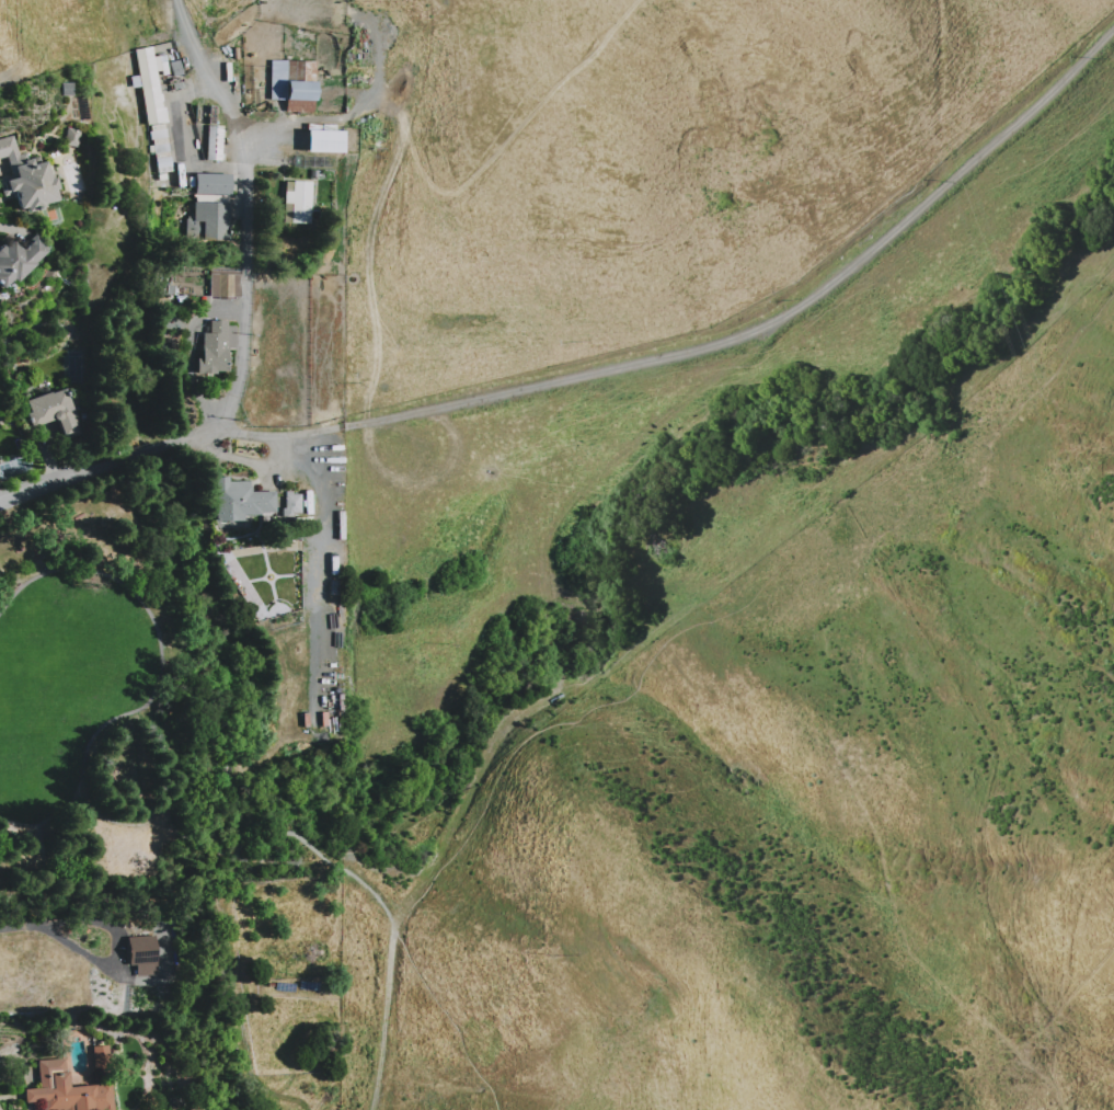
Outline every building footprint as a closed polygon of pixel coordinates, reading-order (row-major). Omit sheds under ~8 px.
[(145,125),(163,122),(156,73),(166,72),(163,55),(151,56),(150,47),(133,49),(137,76),(130,77),(131,87),(140,86),(145,125)] [(313,112),(314,61),(269,60),(267,99),(283,99),(283,111),(313,112)] [(193,107),(192,124),(215,124),(215,107),(193,107)] [(147,126),(152,153),(153,153),(157,173),(171,170),(163,123),(147,126)] [(204,160),(219,160),(221,126),(206,125),(204,160)] [(76,147),(78,129),(65,128),(63,145),(76,147)] [(341,152),(341,131),(304,130),(304,151),(341,152)] [(52,177),(45,178),(40,155),(26,158),(24,152),(17,154),(13,136),(0,138),(0,158),(5,157),(9,176),(0,178),(0,195),(0,196),(13,193),(16,210),(57,202),(52,177)] [(192,194),(228,195),(229,174),(193,173),(192,194)] [(308,223),(309,181),(282,181),(281,222),(308,223)] [(226,241),(227,202),(191,202),(191,217),(184,217),(184,240),(226,241)] [(8,238),(0,246),(0,287),(2,290),(43,251),(31,238),(19,249),(8,238)] [(208,296),(238,297),(239,270),(208,270),(208,296)] [(226,373),(226,348),(233,348),(233,322),(208,322),(208,333),(201,332),(201,359),(196,358),(196,372),(226,373)] [(22,400),(30,426),(54,419),(60,439),(77,434),(63,387),(22,400)] [(27,457),(0,462),(0,477),(29,471),(27,457)] [(273,491),(249,492),(249,481),(227,481),(226,477),(213,477),(214,521),(241,521),(241,514),(273,513),(273,491)] [(299,514),(299,492),(283,492),(282,513),(299,514)] [(135,976),(157,973),(151,934),(124,938),(128,965),(133,965),(135,976)] [(107,1068),(106,1045),(90,1046),(91,1068),(107,1068)] [(66,1086),(64,1058),(35,1060),(37,1088),(22,1089),(23,1102),(39,1101),(40,1109),(111,1109),(109,1083),(66,1086)]
